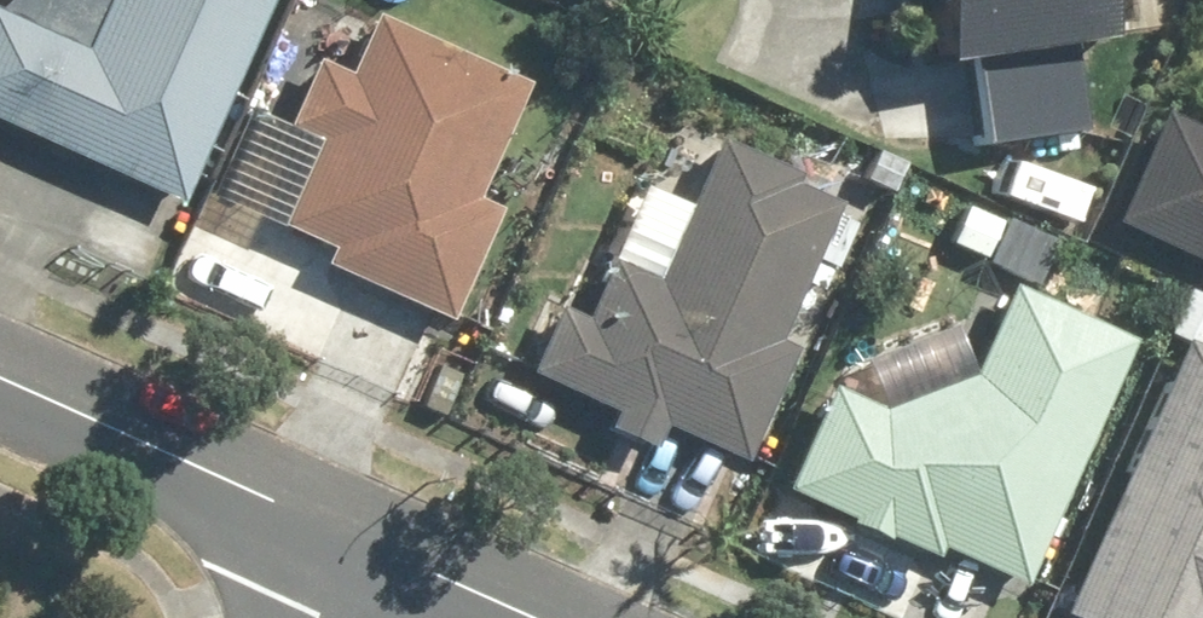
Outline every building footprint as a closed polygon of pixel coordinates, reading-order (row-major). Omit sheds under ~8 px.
[(54,146),(53,147),(180,204),(273,0),(120,0),(97,50),(0,11),(0,124),(54,146)] [(983,140),(1088,126),(1078,48),(1114,43),(1108,0),(937,0),(945,61),(972,58),(983,140)] [(285,225),(333,245),(324,264),(458,327),(511,216),(479,201),(531,77),(375,12),(285,225)] [(1164,118),(1118,222),(1202,259),(1202,135),(1164,118)] [(781,342),(844,199),(722,146),(662,282),(616,259),(586,318),(566,309),(539,371),(746,462),(773,400),(771,399),(796,350),(781,342)] [(1024,594),(1138,350),(1018,295),(979,377),(894,409),(842,386),(795,491),(945,557),(1024,594)] [(1193,346),(1076,608),(1099,617),(1202,617),(1202,350),(1193,346)]
